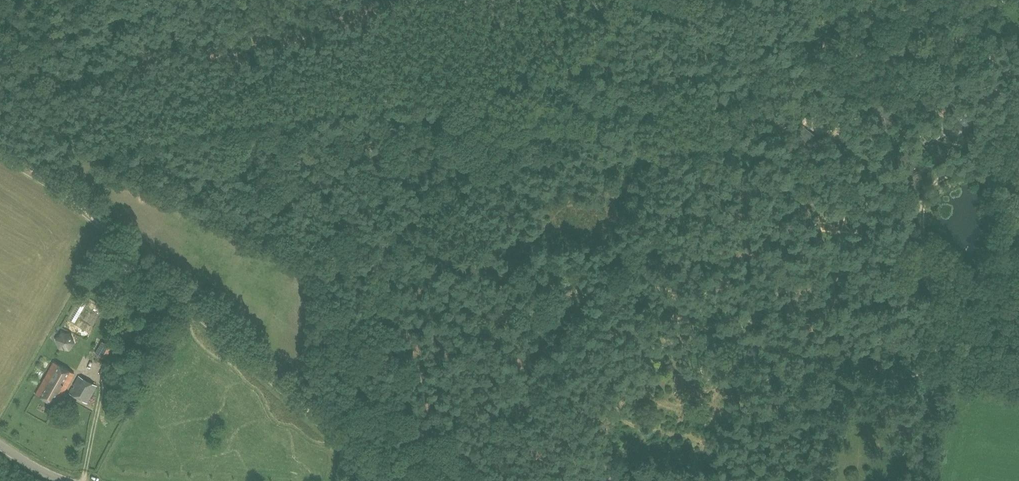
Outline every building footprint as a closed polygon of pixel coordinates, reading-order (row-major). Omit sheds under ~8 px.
[(73,343),(70,334),(62,333),(56,340),(59,348),(68,349),(73,343)] [(95,354),(104,359),(111,347),(102,342),(95,354)] [(56,406),(74,374),(53,362),(35,395),(56,406)] [(684,395),(692,396),(694,387),(688,386),(690,376),(675,373),(674,380),(686,383),(684,395)] [(96,386),(78,376),(69,393),(87,403),(96,386)]
